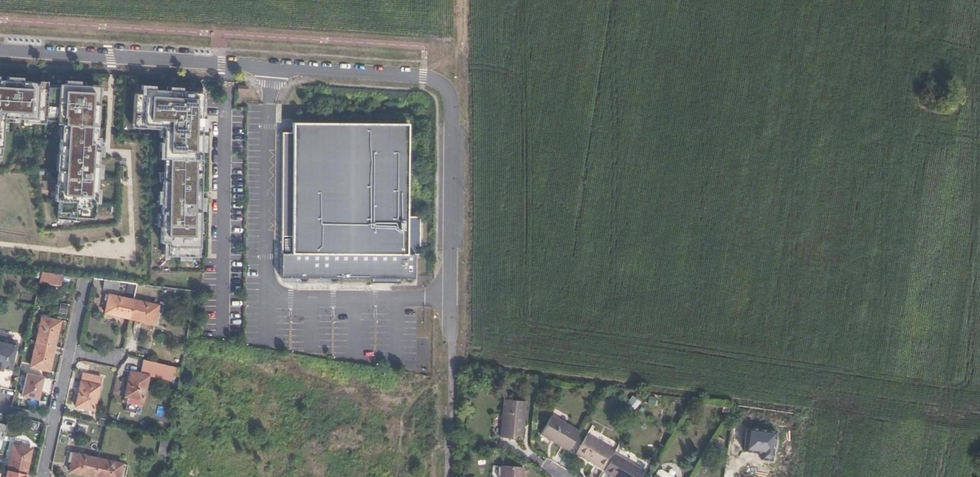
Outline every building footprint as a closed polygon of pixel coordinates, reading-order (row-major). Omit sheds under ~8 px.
[(0,160),(3,117),(36,119),(36,115),(64,117),(62,139),(59,139),(58,160),(61,160),(60,170),(58,170),(56,191),(59,191),(57,219),(68,220),(68,217),(94,218),(98,157),(99,143),(89,142),(91,115),(97,115),(99,95),(92,94),(93,86),(63,83),(62,87),(31,85),(31,82),(0,80),(0,160)] [(202,92),(144,89),(144,93),(134,93),(133,123),(164,125),(163,158),(169,158),(169,171),(163,171),(161,242),(169,242),(168,255),(199,257),(201,178),(195,178),(195,151),(200,151),(202,92)] [(292,131),(282,131),(281,276),(415,277),(415,252),(407,252),(408,121),(292,121),(292,131)] [(59,284),(60,274),(41,272),(39,280),(47,281),(47,283),(59,284)] [(118,288),(118,281),(103,279),(102,287),(118,288)] [(133,300),(137,284),(128,283),(124,298),(108,294),(103,313),(128,319),(133,300)] [(156,306),(133,300),(128,319),(152,325),(156,306)] [(59,302),(57,313),(65,315),(68,304),(59,302)] [(36,342),(53,346),(58,322),(40,318),(36,342)] [(15,345),(16,341),(9,340),(10,336),(4,335),(4,334),(0,333),(0,342),(15,345)] [(9,370),(15,345),(0,342),(0,368),(9,370)] [(47,370),(53,346),(36,342),(30,367),(47,370)] [(139,363),(180,373),(180,369),(140,359),(139,363)] [(148,370),(179,377),(180,373),(139,363),(136,372),(130,371),(124,396),(142,400),(148,370)] [(42,377),(26,373),(20,396),(37,399),(42,377)] [(92,410),(100,377),(82,373),(74,406),(92,410)] [(526,400),(504,399),(500,437),(522,439),(526,400)] [(10,406),(19,408),(20,402),(11,400),(10,406)] [(568,451),(579,433),(550,416),(539,434),(568,451)] [(613,452),(615,450),(585,433),(575,451),(604,468),(613,452)] [(158,447),(166,449),(167,440),(160,439),(158,447)] [(7,470),(24,474),(30,449),(13,445),(7,470)] [(603,469),(616,476),(637,476),(642,469),(613,452),(604,468),(603,469)] [(69,471),(93,476),(97,459),(73,454),(69,471)] [(93,476),(94,476),(119,476),(122,464),(97,459),(93,476)] [(502,467),(501,476),(523,476),(523,468),(502,467)] [(657,469),(655,473),(652,476),(675,476),(661,468),(657,469)]
